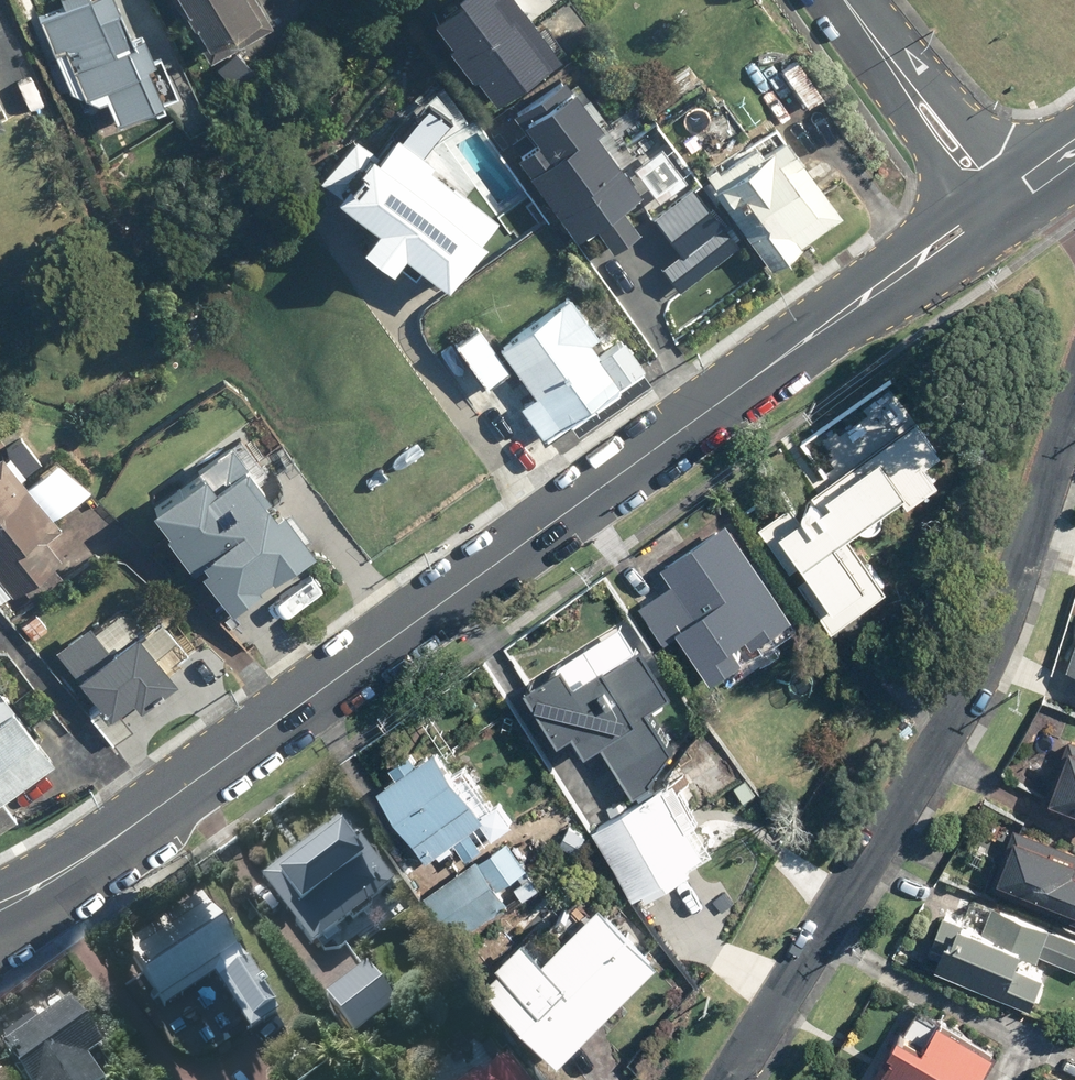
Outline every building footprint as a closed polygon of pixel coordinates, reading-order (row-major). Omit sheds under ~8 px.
[(83,90),(160,55),(148,26),(117,39),(101,0),(60,0),(62,3),(38,13),(68,83),(83,90)] [(211,57),(275,19),(264,0),(177,0),(211,57)] [(496,96),(560,52),(524,0),(431,0),(496,96)] [(523,150),(519,153),(580,238),(599,225),(616,250),(644,230),(627,205),(646,192),(602,130),(610,124),(582,81),(577,85),(570,75),(518,111),(530,128),(515,139),(523,150)] [(13,116),(0,89),(0,123),(13,116)] [(377,137),(373,142),(359,130),(323,175),(377,223),(365,238),(397,264),(409,249),(454,284),(491,238),(488,235),(502,218),(435,165),(439,160),(399,126),(385,144),(377,137)] [(806,241),(847,211),(807,156),(809,155),(803,142),(792,131),(717,185),(775,266),(794,253),(806,242),(806,241)] [(713,202),(695,184),(656,215),(683,249),(664,265),(683,289),(742,243),(726,223),(713,202)] [(575,292),(502,343),(538,394),(524,404),(548,438),(650,366),(629,336),(610,349),(600,335),(604,333),(575,292)] [(490,384),(511,367),(482,328),(461,345),(490,384)] [(797,500),(764,524),(795,566),(813,554),(821,565),(804,578),(838,626),(894,586),(855,531),(908,493),(915,502),(916,501),(946,479),(932,461),(949,450),(923,414),(817,490),(821,495),(806,506),(810,512),(807,514),(797,500)] [(241,437),(155,497),(174,523),(169,526),(198,567),(203,563),(235,610),(321,550),(288,503),(283,506),(275,494),(279,491),(241,437)] [(51,538),(61,531),(67,526),(63,521),(57,513),(93,485),(61,453),(31,476),(26,470),(29,467),(10,442),(0,449),(0,601),(3,605),(66,557),(51,538)] [(733,518),(669,562),(676,572),(637,599),(668,642),(687,629),(720,675),(757,650),(750,640),(794,609),(769,574),(771,572),(733,518)] [(88,711),(115,745),(137,727),(124,711),(135,702),(143,711),(182,679),(159,651),(182,633),(164,611),(143,628),(124,604),(97,625),(92,619),(56,649),(98,702),(88,711)] [(603,735),(637,789),(658,776),(654,770),(675,738),(653,703),(676,688),(644,637),(636,642),(621,618),(528,676),(562,731),(577,722),(590,743),(603,735)] [(0,689),(0,832),(20,818),(6,798),(61,760),(19,701),(12,706),(0,689)] [(1074,734),(1051,795),(1074,805),(1074,735),(1074,734)] [(459,835),(470,850),(488,837),(477,822),(490,813),(440,744),(384,785),(434,854),(459,835)] [(713,845),(670,779),(598,826),(648,901),(696,869),(690,860),(713,845)] [(345,814),(261,879),(314,946),(397,881),(345,814)] [(997,882),(1074,916),(1074,846),(1019,824),(1015,834),(997,882)] [(480,854),(432,892),(466,935),(514,897),(505,885),(534,862),(512,834),(483,857),(480,854)] [(127,942),(168,1007),(216,976),(251,1031),(282,1010),(205,891),(127,942)] [(488,976),(568,1055),(669,953),(610,895),(553,952),(532,931),(488,976)] [(942,964),(1039,1001),(1051,969),(1040,965),(1044,952),(1074,964),(1074,934),(1055,926),(1056,923),(1032,912),(998,901),(990,923),(969,915),(968,918),(950,910),(937,943),(948,947),(942,964)] [(370,960),(325,993),(355,1033),(400,1000),(370,960)] [(92,1055),(104,1047),(73,998),(4,1042),(28,1079),(108,1079),(92,1055)] [(879,1074),(888,1079),(986,1079),(985,1079),(1006,1045),(949,1012),(937,1034),(911,1019),(879,1074)] [(467,1079),(528,1079),(508,1051),(467,1079)]
